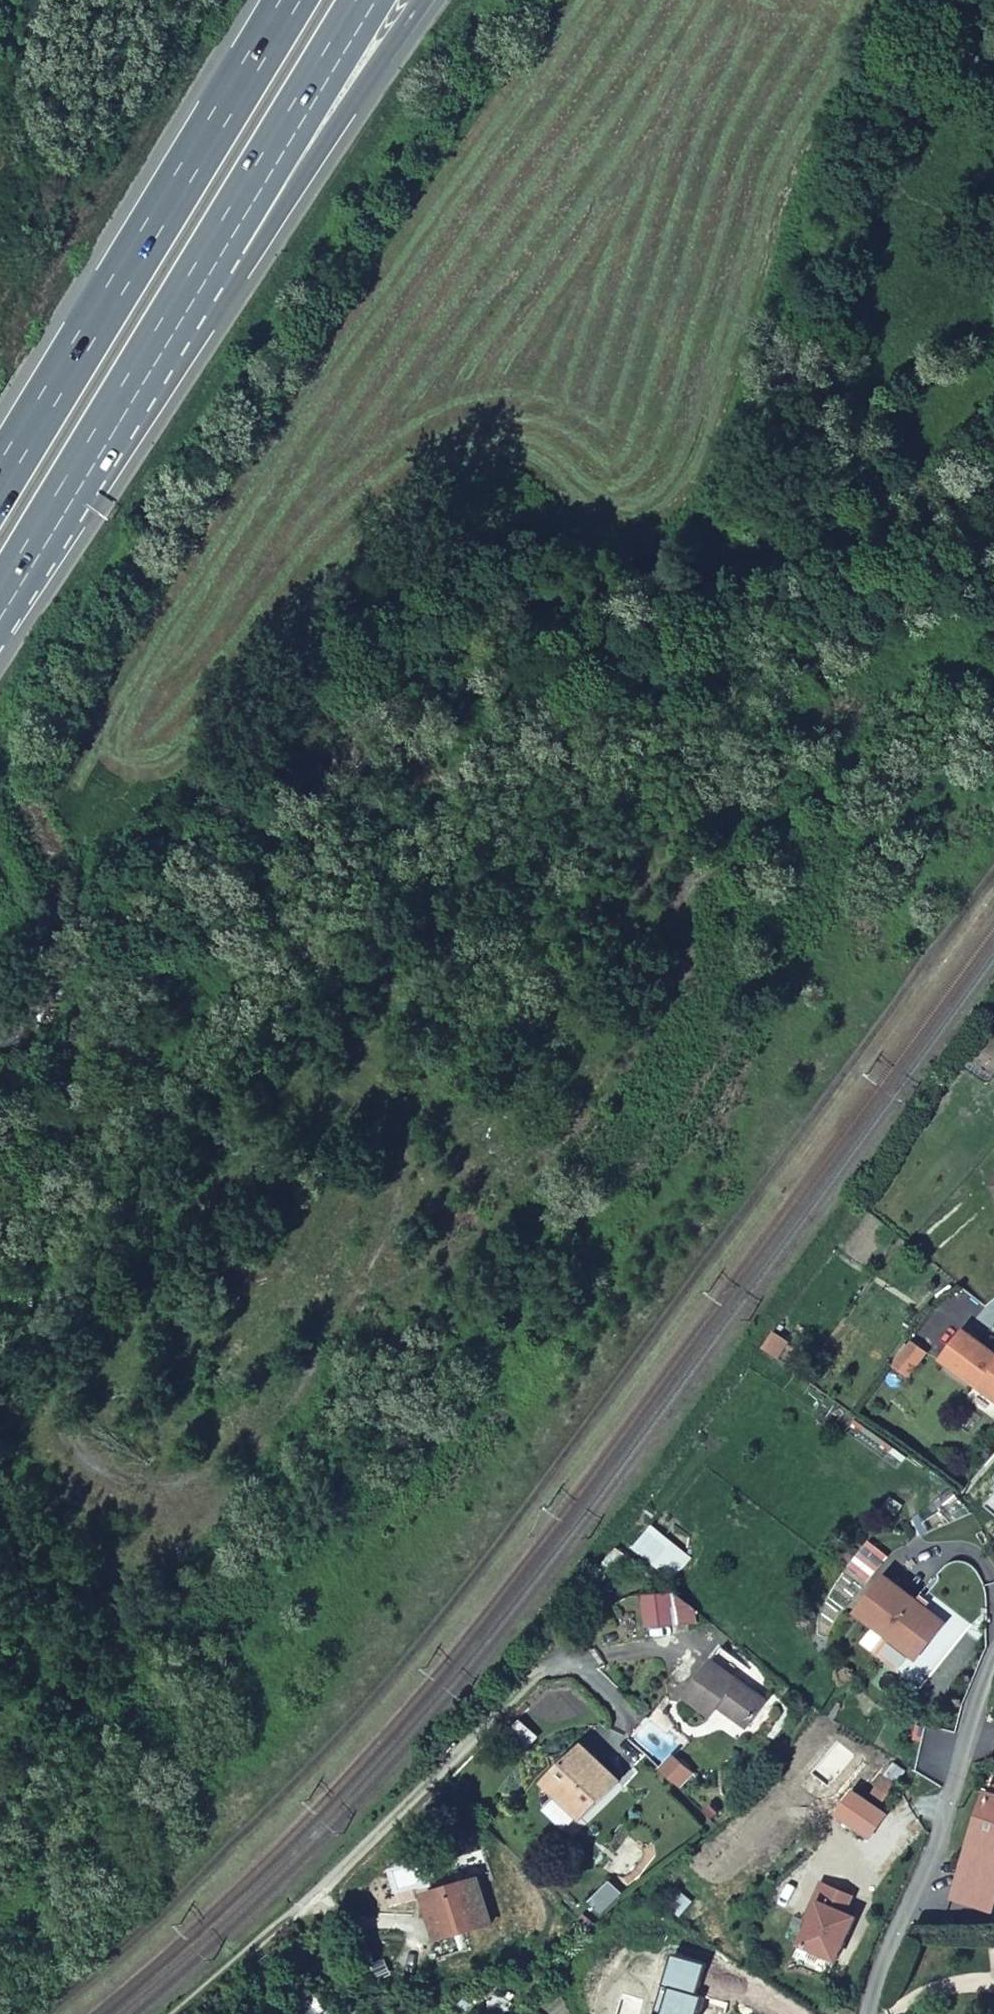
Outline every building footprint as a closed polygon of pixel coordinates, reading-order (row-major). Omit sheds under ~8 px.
[(942,1360),(993,1404),(993,1358),(966,1334),(942,1360)] [(947,1623),(889,1574),(859,1609),(864,1614),(848,1632),(861,1644),(878,1626),(887,1634),(905,1649),(917,1659),(947,1623)] [(661,1590),(635,1596),(642,1624),(688,1614),(686,1603),(661,1590)] [(905,1649),(887,1634),(876,1647),(894,1662),(905,1649)] [(717,1644),(683,1694),(710,1713),(718,1703),(747,1724),(765,1698),(732,1675),(742,1661),(717,1644)] [(582,1742),(545,1779),(582,1818),(621,1781),(582,1742)] [(957,1884),(987,1895),(993,1876),(993,1791),(992,1793),(987,1791),(957,1884)] [(887,1816),(854,1792),(838,1814),(871,1838),(887,1816)] [(492,1924),(477,1879),(432,1893),(437,1910),(429,1911),(438,1939),(492,1924)] [(987,1895),(957,1884),(955,1891),(986,1901),(987,1895)] [(852,1898),(822,1885),(814,1903),(819,1905),(801,1948),(836,1963),(855,1920),(844,1916),(852,1898)] [(437,1910),(432,1893),(424,1895),(429,1911),(437,1910)] [(836,1963),(801,1948),(796,1959),(831,1975),(836,1963)]
